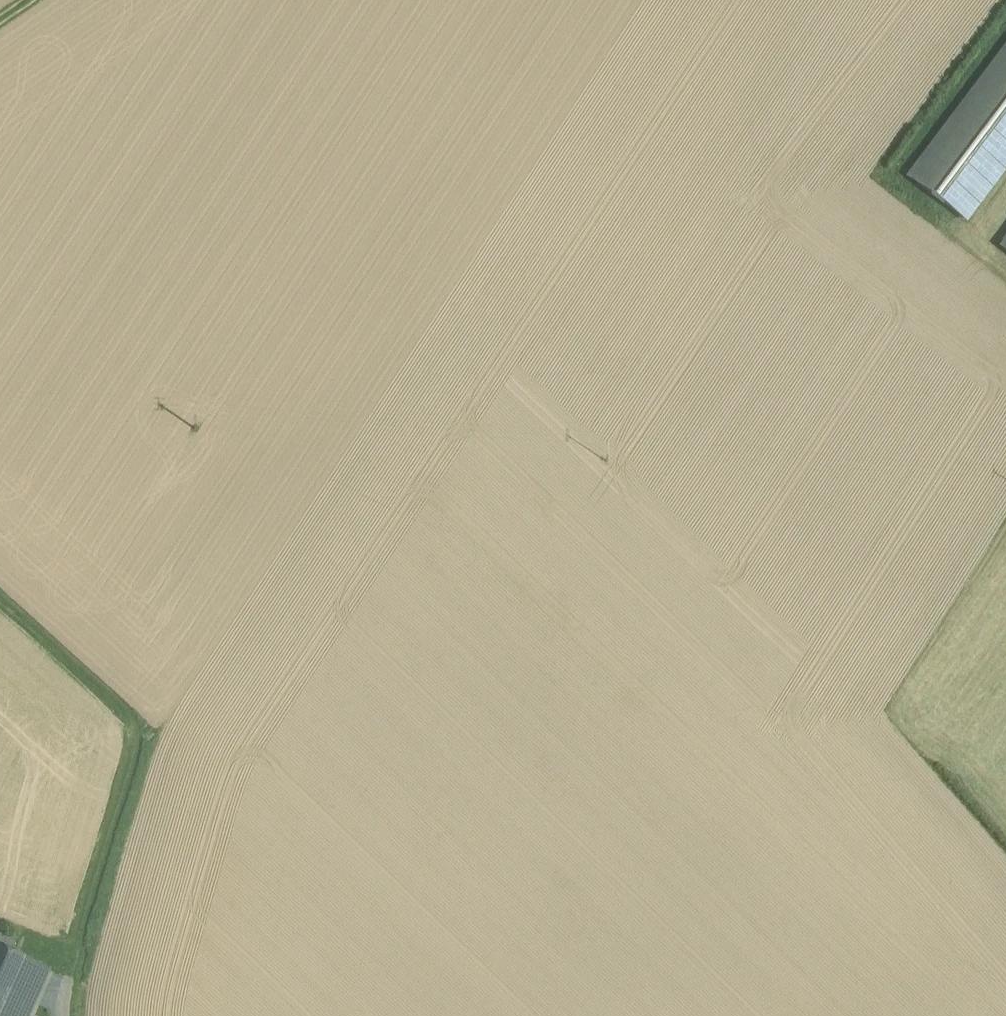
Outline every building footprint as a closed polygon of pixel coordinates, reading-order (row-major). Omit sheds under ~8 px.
[(911,180),(965,220),(1005,165),(1005,53),(911,180)] [(15,955),(20,944),(0,935),(0,948),(15,955)] [(48,970),(15,955),(0,948),(0,1015),(28,1015),(48,970)]
